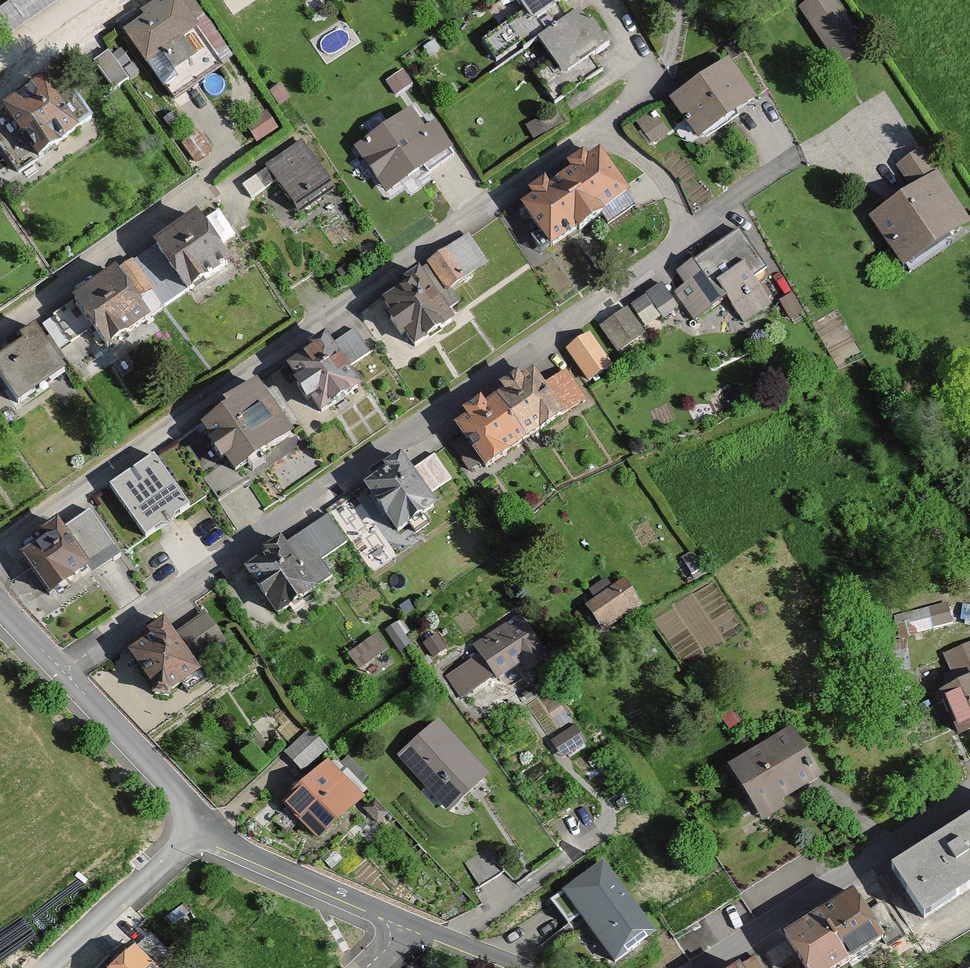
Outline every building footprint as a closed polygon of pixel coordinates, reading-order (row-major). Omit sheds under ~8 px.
[(0,11),(0,33),(13,53),(95,0),(17,0),(0,11)] [(533,23),(565,0),(516,0),(533,23)] [(801,16),(839,71),(869,51),(833,0),(823,0),(801,16)] [(198,32),(175,2),(162,11),(157,4),(141,16),(145,22),(124,39),(149,71),(164,59),(178,77),(207,55),(193,36),(198,32)] [(588,11),(541,45),(567,81),(613,47),(588,11)] [(696,148),(760,108),(733,66),(669,106),(696,148)] [(66,89),(0,131),(0,163),(18,191),(102,142),(66,89)] [(388,199),(454,152),(435,127),(427,132),(412,112),(354,153),(388,199)] [(294,212),(331,189),(302,144),(254,175),(263,190),(275,183),(294,212)] [(908,276),(969,232),(969,213),(924,151),(897,170),(914,193),(871,224),(908,276)] [(599,160),(565,181),(593,227),(629,203),(599,160)] [(593,227),(565,181),(522,207),(550,252),(593,227)] [(230,273),(199,224),(153,254),(185,302),(230,273)] [(741,233),(676,274),(703,317),(729,301),(745,326),(776,307),(760,283),(769,277),(741,233)] [(474,247),(423,279),(457,334),(472,325),(450,290),(487,266),(474,247)] [(153,331),(118,278),(74,308),(109,360),(153,331)] [(423,279),(383,307),(416,358),(457,334),(423,279)] [(661,286),(632,305),(649,331),(678,312),(661,286)] [(626,309),(602,325),(621,352),(645,336),(626,309)] [(67,381),(31,332),(0,355),(0,383),(23,414),(67,381)] [(591,339),(567,355),(590,388),(614,372),(591,339)] [(364,396),(329,347),(289,377),(324,425),(364,396)] [(569,424),(546,391),(536,376),(499,400),(531,449),(569,424)] [(591,409),(566,376),(546,391),(569,424),(591,409)] [(262,390),(201,432),(238,485),(299,442),(262,390)] [(531,449),(499,400),(454,429),(486,479),(531,449)] [(189,514),(154,464),(111,494),(147,544),(189,514)] [(377,571),(444,527),(404,465),(336,509),(377,571)] [(108,567),(72,516),(14,558),(50,608),(108,567)] [(287,543),(239,575),(276,629),(324,597),(287,543)] [(625,584),(586,611),(604,636),(642,609),(625,584)] [(521,617),(472,650),(478,658),(448,679),(464,701),(492,682),(503,698),(553,663),(521,617)] [(173,640),(163,628),(108,670),(156,733),(212,691),(198,672),(224,652),(199,620),(173,640)] [(388,655),(374,638),(349,658),(362,675),(388,655)] [(944,699),(969,745),(969,744),(969,685),(944,699)] [(439,725),(401,761),(452,816),(490,780),(439,725)] [(573,731),(552,746),(564,762),(584,747),(573,731)] [(327,754),(309,734),(285,757),(304,777),(327,754)] [(794,735),(732,774),(767,830),(829,792),(794,735)] [(371,800),(335,763),(284,812),(320,849),(371,800)] [(969,898),(969,824),(897,871),(932,924),(969,898)] [(602,864),(562,894),(615,965),(656,935),(602,864)] [(858,895),(821,918),(853,967),(856,967),(890,946),(858,895)] [(821,918),(788,940),(806,967),(853,967),(821,918)] [(104,967),(152,967),(130,944),(104,967)]
